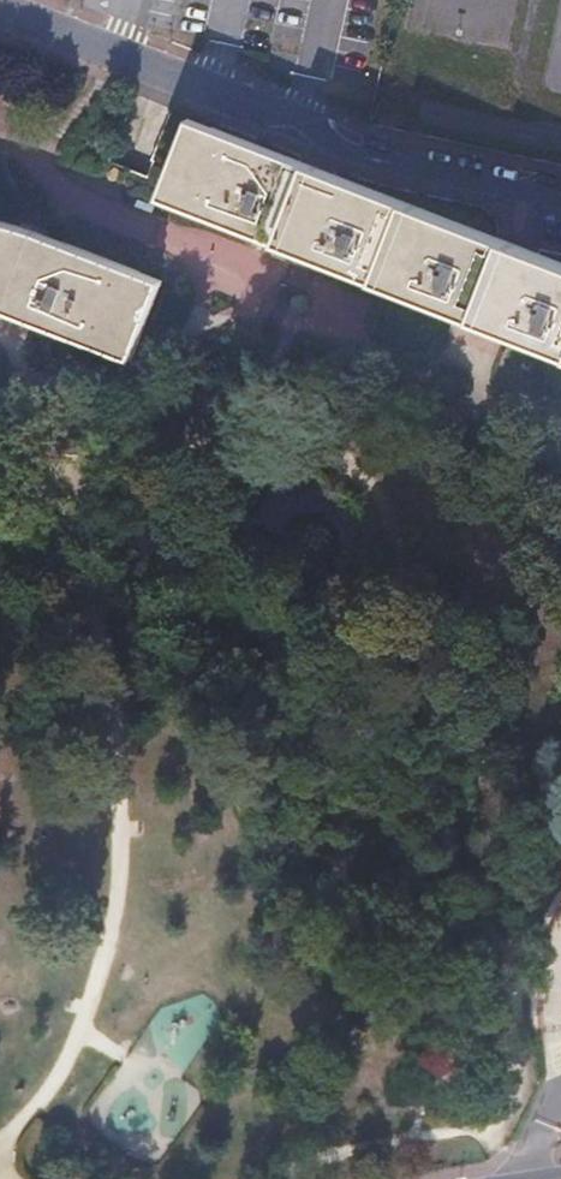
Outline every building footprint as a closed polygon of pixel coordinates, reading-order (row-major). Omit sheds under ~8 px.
[(164,194),(560,347),(560,267),(202,127),(196,141),(186,137),(164,194)] [(27,311),(111,344),(115,333),(127,338),(145,289),(133,285),(137,274),(34,233),(23,229),(11,226),(0,223),(0,302),(27,311)]
